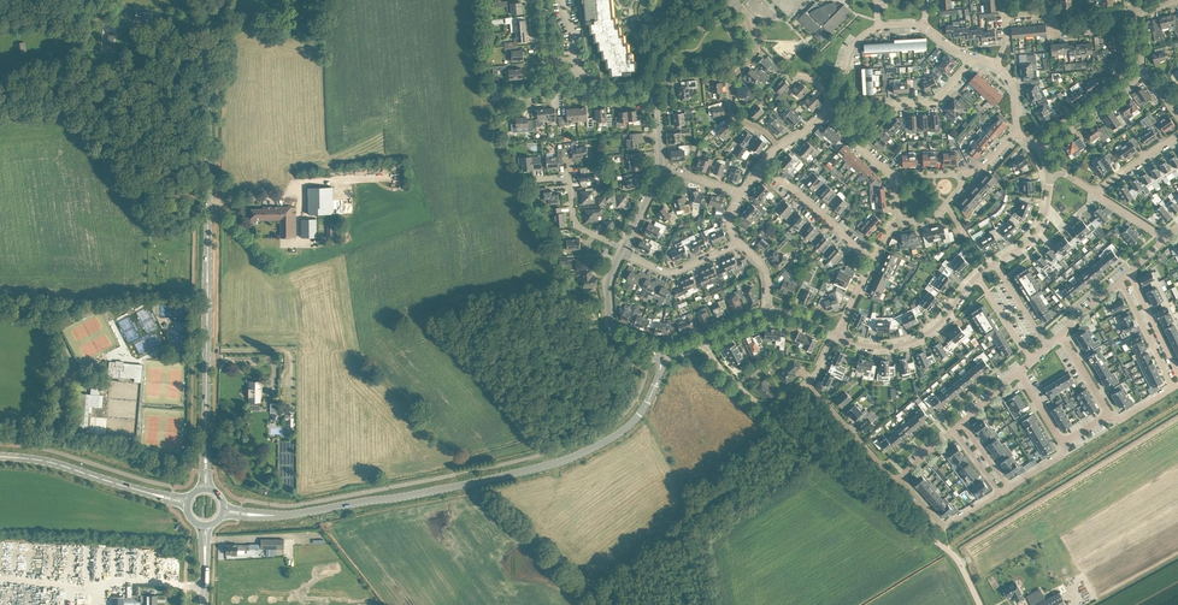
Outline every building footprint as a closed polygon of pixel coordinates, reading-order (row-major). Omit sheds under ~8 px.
[(585,3),(586,3),(586,8),(586,12),(587,12),(587,16),(586,17),(587,24),(590,24),(591,26),(591,27),(592,27),(592,32),(591,32),(591,33),(594,32),(595,36),(596,36),(596,41),(595,41),(599,41),(599,45),(600,45),(600,50),(599,50),(603,50),(603,54),(604,53),(604,58),(603,58),(603,59),(607,58),(607,62),(608,62),(608,67),(607,67),(608,67),(611,67),(611,71),(612,71),(612,76),(611,76),(624,75),(628,75),(631,74),(631,71),(637,70),(636,70),(636,66),(635,66),(635,62),(635,61),(632,61),(632,58),(631,58),(631,53),(631,52),(628,53),(628,49),(627,49),(627,44),(624,44),(624,40),(623,40),(622,35),(623,35),(620,35),(620,32),(619,32),(618,27),(619,27),(616,27),(616,23),(615,23),(614,18),(615,18),(613,18),(613,14),(612,14),(611,9),(612,9),(612,5),(611,5),(610,0),(611,0),(585,0),(585,3)] [(510,1),(506,1),(494,2),(494,7),(507,6),(507,10),(511,10),(512,14),(523,13),(522,5),(518,5),(518,3),(511,4),(510,1)] [(805,11),(798,19),(812,33),(816,29),(819,31),(815,35),(821,42),(827,35),(826,34),(829,31),(830,33),(852,12),(844,4),(842,6),(839,3),(838,5),(835,2),(831,3),(825,5),(819,7),(815,4),(807,12),(805,11)] [(995,11),(995,4),(984,5),(984,12),(995,11)] [(1072,10),(1072,6),(1059,8),(1059,9),(1060,9),(1060,11),(1061,10),(1062,15),(1073,14),(1079,13),(1078,10),(1072,10)] [(136,12),(135,18),(143,19),(151,20),(152,13),(144,12),(143,13),(136,12)] [(1177,16),(1173,16),(1172,14),(1166,15),(1168,27),(1175,26),(1177,36),(1177,21),(1177,16)] [(1156,21),(1160,40),(1164,39),(1162,29),(1168,27),(1166,15),(1159,17),(1159,20),(1156,21)] [(520,21),(520,16),(505,18),(506,24),(511,23),(511,32),(527,30),(526,20),(520,21)] [(1144,20),(1146,27),(1144,28),(1144,31),(1147,31),(1147,32),(1153,31),(1155,41),(1160,40),(1156,21),(1152,21),(1151,19),(1144,20)] [(946,25),(946,23),(941,24),(940,24),(941,31),(946,30),(946,35),(950,34),(950,36),(952,36),(953,35),(953,37),(954,37),(953,24),(946,25)] [(992,25),(987,25),(988,31),(988,41),(995,40),(994,28),(992,29),(992,25)] [(527,41),(527,30),(511,32),(517,31),(518,41),(527,41)] [(1088,40),(1085,41),(1087,54),(1092,53),(1093,57),(1096,57),(1096,50),(1092,50),(1091,43),(1088,43),(1088,40)] [(25,41),(14,42),(16,56),(27,54),(25,41)] [(1121,49),(1120,43),(1108,44),(1109,49),(1103,50),(1103,54),(1113,54),(1112,50),(1121,49)] [(515,51),(515,46),(507,47),(505,47),(506,52),(508,52),(509,62),(521,60),(524,60),(524,59),(523,59),(523,55),(523,50),(515,51)] [(1166,46),(1163,47),(1155,49),(1156,53),(1152,54),(1155,65),(1160,64),(1159,61),(1166,60),(1164,52),(1168,51),(1166,46)] [(1113,54),(1103,54),(1104,58),(1110,60),(1109,65),(1120,68),(1122,62),(1114,60),(1114,54),(1113,54)] [(956,62),(948,55),(943,60),(952,68),(956,65),(955,65),(954,64),(956,62)] [(757,63),(761,67),(765,71),(769,68),(770,70),(772,70),(774,68),(779,74),(782,71),(771,59),(769,58),(766,61),(763,57),(757,63)] [(1036,59),(1033,59),(1027,60),(1027,64),(1019,64),(1020,71),(1032,70),(1032,66),(1036,66),(1037,65),(1036,59)] [(934,67),(941,73),(943,70),(946,73),(948,71),(949,72),(952,68),(943,60),(939,66),(937,64),(934,67)] [(506,70),(506,65),(493,66),(494,74),(498,73),(498,70),(506,70)] [(1120,68),(1109,65),(1107,71),(1098,68),(1096,69),(1103,75),(1106,77),(1110,72),(1119,74),(1120,68)] [(941,73),(934,67),(932,70),(934,71),(931,74),(926,76),(931,88),(937,85),(935,81),(939,76),(942,74),(941,73)] [(522,78),(522,68),(509,69),(510,79),(522,78)] [(752,69),(746,75),(750,79),(748,82),(749,83),(751,85),(752,86),(754,83),(760,77),(764,82),(767,78),(764,75),(763,74),(759,71),(757,73),(755,71),(754,72),(752,69)] [(1096,69),(1095,69),(1090,72),(1092,74),(1090,76),(1091,79),(1089,80),(1096,91),(1101,87),(1096,80),(1103,75),(1096,69)] [(1036,71),(1033,72),(1032,70),(1020,71),(1021,78),(1029,77),(1030,82),(1039,80),(1036,71)] [(986,79),(985,77),(983,76),(982,77),(977,73),(969,82),(982,94),(990,85),(985,80),(986,79)] [(1053,81),(1061,76),(1059,73),(1052,74),(1052,77),(1053,80),(1053,81)] [(931,88),(926,76),(920,79),(917,79),(917,87),(923,86),(926,91),(931,88)] [(746,87),(738,88),(739,97),(740,97),(744,97),(748,96),(749,96),(749,98),(754,98),(753,89),(754,88),(752,86),(751,85),(749,83),(748,82),(744,78),(742,81),(746,85),(746,87)] [(907,81),(900,82),(901,92),(908,92),(908,87),(914,87),(913,80),(911,80),(911,78),(907,78),(907,81)] [(711,83),(711,79),(706,79),(706,84),(709,84),(709,89),(712,89),(713,93),(716,92),(717,98),(723,98),(723,92),(722,82),(711,83)] [(783,79),(779,83),(775,87),(778,90),(777,92),(779,95),(777,97),(777,98),(780,100),(783,97),(787,93),(784,90),(789,85),(786,81),(785,80),(783,79)] [(894,93),(901,92),(900,82),(900,79),(895,79),(889,79),(889,88),(890,90),(893,90),(894,93)] [(681,100),(687,99),(690,99),(689,88),(697,87),(696,80),(683,81),(684,86),(677,87),(678,95),(680,95),(681,100)] [(1040,84),(1039,80),(1030,82),(1032,86),(1024,89),(1027,96),(1038,91),(1036,86),(1040,84)] [(1081,80),(1078,82),(1083,89),(1086,87),(1091,94),(1096,91),(1089,80),(1084,84),(1081,80)] [(1083,89),(1078,82),(1075,84),(1070,88),(1073,92),(1080,102),(1085,98),(1080,91),(1083,89)] [(795,85),(788,92),(791,95),(794,92),(800,98),(808,90),(802,84),(798,88),(795,85)] [(990,85),(982,94),(995,106),(1003,96),(998,92),(1000,90),(996,87),(995,89),(990,85)] [(1137,95),(1134,97),(1139,105),(1150,97),(1154,102),(1158,99),(1153,93),(1151,94),(1148,90),(1147,90),(1145,91),(1143,88),(1136,93),(1137,95)] [(1047,99),(1045,96),(1042,90),(1038,91),(1027,96),(1029,102),(1037,99),(1039,104),(1047,99)] [(965,92),(962,95),(967,99),(970,102),(973,99),(969,96),(965,92)] [(1075,106),(1080,102),(1073,92),(1067,96),(1065,92),(1062,94),(1067,101),(1070,98),(1075,106)] [(810,100),(807,97),(801,103),(798,106),(801,109),(807,104),(813,110),(817,106),(818,105),(821,102),(815,96),(810,100)] [(954,98),(953,100),(951,100),(950,102),(950,103),(949,104),(960,113),(964,108),(966,109),(969,106),(960,97),(958,100),(956,99),(955,99),(954,98)] [(757,99),(755,101),(751,105),(754,108),(750,112),(756,118),(764,111),(758,105),(761,102),(757,99)] [(1035,112),(1039,118),(1052,108),(1047,99),(1039,104),(1041,108),(1035,112)] [(1120,109),(1123,114),(1125,115),(1130,111),(1131,113),(1138,108),(1131,99),(1124,103),(1125,105),(1120,109)] [(791,107),(786,101),(783,104),(788,110),(791,107)] [(719,103),(713,104),(708,106),(709,115),(713,114),(713,117),(719,117),(719,115),(725,114),(724,106),(716,107),(716,104),(719,103)] [(978,103),(975,106),(983,113),(986,110),(978,103)] [(960,113),(949,104),(948,104),(946,106),(946,107),(945,109),(946,109),(945,110),(947,112),(945,115),(953,122),(956,118),(955,117),(960,113)] [(582,108),(576,109),(578,121),(587,120),(587,127),(593,127),(592,118),(587,118),(586,107),(583,108),(583,107),(582,108)] [(555,108),(546,109),(547,121),(556,120),(555,108)] [(596,109),(597,115),(597,121),(606,120),(607,127),(612,127),(611,114),(606,114),(606,108),(596,109)] [(1056,113),(1052,108),(1039,118),(1042,124),(1049,119),(1051,122),(1061,115),(1059,112),(1056,113)] [(547,121),(546,109),(538,110),(539,118),(537,118),(536,119),(532,120),(533,130),(536,130),(536,128),(537,128),(537,126),(541,126),(543,123),(543,121),(547,121)] [(576,109),(567,110),(568,115),(562,116),(563,125),(568,124),(568,122),(578,121),(576,109)] [(771,109),(767,113),(774,119),(768,125),(777,135),(784,128),(781,125),(783,122),(771,109)] [(636,110),(628,111),(629,121),(633,120),(634,125),(641,124),(640,115),(636,115),(636,110)] [(629,121),(628,111),(619,112),(620,117),(616,117),(617,126),(624,126),(624,121),(629,121)] [(784,117),(789,122),(793,127),(800,120),(791,111),(784,117)] [(684,112),(680,113),(674,114),(674,120),(673,120),(674,126),(680,125),(686,124),(684,112)] [(1104,118),(1107,123),(1108,124),(1109,124),(1112,129),(1117,126),(1117,128),(1120,128),(1121,127),(1127,123),(1120,113),(1116,116),(1112,112),(1104,118)] [(916,128),(916,131),(923,131),(923,128),(927,128),(927,122),(927,115),(926,115),(926,113),(920,114),(921,115),(920,115),(920,123),(916,123),(916,128)] [(932,113),(932,115),(931,115),(931,122),(927,122),(927,128),(927,131),(935,131),(935,127),(939,127),(938,120),(938,114),(937,114),(937,113),(932,113)] [(1008,120),(1000,113),(997,116),(996,116),(992,120),(994,122),(995,122),(1003,130),(1004,128),(1005,129),(1008,126),(1007,125),(1007,124),(1005,123),(1008,120)] [(909,114),(909,116),(908,116),(909,123),(905,123),(905,127),(906,133),(912,132),(912,129),(916,128),(916,123),(916,116),(915,116),(915,114),(909,114)] [(1154,118),(1150,120),(1159,133),(1163,131),(1164,133),(1170,129),(1171,130),(1173,130),(1174,128),(1174,126),(1175,125),(1168,115),(1157,123),(1154,118)] [(886,125),(890,129),(893,132),(898,126),(900,128),(904,125),(903,117),(900,117),(897,120),(894,116),(886,125)] [(1152,123),(1147,116),(1143,119),(1148,126),(1152,123)] [(521,118),(516,118),(518,132),(533,130),(532,120),(528,120),(527,118),(525,118),(525,117),(524,117),(524,118),(522,118),(521,118)] [(994,122),(992,120),(988,125),(990,127),(998,135),(999,134),(1000,135),(1002,132),(1001,132),(1003,130),(995,122),(994,122)] [(723,126),(721,123),(711,131),(714,134),(717,131),(725,140),(730,136),(728,133),(732,130),(726,123),(723,126)] [(822,125),(815,132),(822,139),(825,135),(829,138),(836,130),(830,124),(827,128),(826,127),(824,129),(821,126),(822,125)] [(1085,132),(1088,137),(1091,141),(1100,135),(1104,140),(1110,136),(1103,126),(1099,129),(1096,124),(1085,132)] [(990,127),(988,125),(984,130),(994,139),(996,137),(997,138),(999,136),(998,135),(990,127)] [(1141,137),(1142,140),(1146,145),(1157,137),(1153,132),(1151,129),(1149,127),(1147,129),(1149,131),(1147,132),(1142,135),(1143,135),(1141,137)] [(739,136),(737,138),(737,139),(742,143),(741,144),(742,145),(735,154),(741,157),(746,150),(743,148),(752,135),(745,130),(740,136),(739,136)] [(843,136),(836,130),(829,138),(833,141),(829,146),(836,151),(843,143),(842,143),(841,144),(839,142),(840,140),(840,139),(843,136)] [(879,139),(874,144),(882,151),(885,147),(883,146),(891,138),(882,130),(876,136),(879,139)] [(984,130),(979,135),(981,137),(990,144),(991,145),(993,142),(992,141),(994,139),(984,130)] [(630,134),(623,134),(624,139),(626,139),(627,149),(628,149),(634,148),(634,147),(638,147),(637,138),(643,137),(642,132),(636,133),(630,134)] [(680,132),(676,133),(670,133),(671,143),(671,144),(676,144),(675,142),(681,142),(680,132)] [(752,142),(750,144),(747,149),(753,154),(755,151),(759,153),(764,146),(764,147),(767,143),(766,142),(767,142),(760,137),(755,144),(752,142)] [(981,137),(977,142),(985,149),(990,144),(981,137)] [(1074,157),(1078,154),(1077,152),(1086,146),(1080,137),(1073,142),(1072,141),(1065,146),(1070,154),(1072,153),(1074,157)] [(1134,137),(1129,140),(1127,141),(1128,143),(1117,150),(1123,159),(1131,154),(1132,154),(1137,151),(1135,148),(1139,145),(1134,137)] [(970,144),(973,147),(981,154),(985,149),(977,142),(974,139),(974,140),(972,140),(970,142),(971,143),(970,144)] [(807,141),(802,146),(810,154),(815,149),(816,150),(818,148),(819,147),(815,143),(813,146),(807,141)] [(564,144),(565,150),(566,156),(573,155),(573,159),(582,157),(582,159),(588,158),(586,146),(574,148),(573,142),(564,144)] [(558,157),(547,158),(547,163),(548,169),(560,168),(559,164),(564,164),(562,144),(558,144),(559,149),(557,149),(558,157)] [(680,150),(671,151),(672,161),(684,160),(684,155),(687,154),(687,152),(689,152),(689,145),(679,146),(680,150)] [(846,146),(844,145),(837,153),(842,157),(849,149),(850,148),(846,146)] [(798,151),(799,152),(796,155),(801,160),(804,163),(807,165),(808,164),(806,162),(807,160),(806,159),(810,154),(802,146),(798,151)] [(973,147),(969,151),(965,148),(962,150),(963,152),(965,157),(969,156),(971,154),(976,159),(981,154),(973,147)] [(854,154),(849,149),(842,157),(846,162),(844,164),(844,165),(854,154)] [(959,150),(950,150),(950,153),(951,164),(957,163),(957,160),(960,160),(964,158),(959,150)] [(1015,150),(1014,151),(1010,156),(1015,160),(1011,163),(1013,166),(1014,168),(1014,167),(1016,170),(1020,167),(1023,173),(1024,172),(1030,170),(1026,163),(1028,161),(1023,154),(1021,156),(1015,150)] [(900,151),(899,153),(894,158),(900,163),(903,163),(903,166),(910,166),(909,155),(903,155),(903,154),(900,151)] [(930,154),(929,151),(923,151),(923,152),(919,152),(920,163),(923,163),(923,165),(930,165),(930,154)] [(930,154),(930,165),(937,164),(937,159),(940,159),(940,151),(936,151),(936,153),(930,154)] [(944,153),(944,151),(940,151),(940,159),(944,159),(944,164),(951,164),(950,153),(944,153)] [(920,163),(919,152),(915,152),(915,155),(909,155),(910,166),(917,166),(917,165),(916,165),(916,163),(920,163)] [(623,154),(621,154),(621,161),(624,161),(628,160),(628,170),(635,169),(641,169),(640,157),(635,158),(634,153),(628,154),(623,154)] [(1109,153),(1097,161),(1100,164),(1098,165),(1092,169),(1095,173),(1096,172),(1100,177),(1105,174),(1104,173),(1112,167),(1110,164),(1115,160),(1109,153)] [(715,167),(713,173),(721,176),(724,168),(727,169),(728,169),(729,163),(730,160),(731,158),(732,155),(728,154),(727,159),(726,161),(721,159),(719,159),(718,159),(717,160),(717,162),(715,167)] [(803,161),(796,155),(793,158),(788,154),(784,159),(792,166),(795,169),(803,161)] [(859,158),(854,154),(844,165),(849,169),(851,166),(859,158)] [(520,164),(523,164),(524,170),(533,169),(533,168),(542,168),(540,156),(532,157),(522,158),(519,158),(520,164)] [(699,159),(698,162),(696,168),(705,171),(708,164),(711,165),(713,159),(705,156),(704,160),(699,159)] [(1176,171),(1177,171),(1177,160),(1176,156),(1169,159),(1172,163),(1176,171)] [(728,169),(727,169),(731,170),(729,175),(728,178),(737,181),(738,177),(740,177),(742,170),(736,168),(732,167),(735,159),(731,158),(730,160),(729,163),(728,169)] [(851,166),(856,170),(863,162),(859,158),(851,166)] [(784,159),(779,164),(785,169),(782,172),(783,173),(786,175),(791,180),(794,177),(788,171),(792,166),(784,159)] [(868,167),(863,162),(856,170),(854,173),(856,175),(859,172),(861,175),(868,167)] [(1167,177),(1173,174),(1175,178),(1177,177),(1177,174),(1176,171),(1172,163),(1168,166),(1166,162),(1160,165),(1162,169),(1167,177)] [(579,172),(579,178),(595,176),(594,171),(594,170),(598,170),(598,166),(581,168),(581,172),(579,172)] [(873,171),(868,167),(861,175),(866,179),(873,171)] [(1153,175),(1157,183),(1163,179),(1166,184),(1170,182),(1167,177),(1162,169),(1159,171),(1156,167),(1150,171),(1153,175)] [(812,171),(806,177),(802,182),(805,185),(807,183),(810,186),(818,177),(820,175),(817,172),(814,172),(814,173),(812,171)] [(873,171),(866,179),(871,183),(869,184),(871,187),(880,183),(880,182),(876,178),(878,175),(873,171)] [(985,174),(982,176),(992,185),(994,182),(996,184),(1001,178),(995,172),(993,175),(989,172),(985,175),(985,174)] [(633,173),(622,174),(623,179),(626,179),(627,185),(623,185),(624,189),(631,188),(631,187),(637,186),(637,182),(639,182),(639,178),(637,178),(637,177),(633,178),(633,173)] [(1143,181),(1148,189),(1154,185),(1156,190),(1160,188),(1157,183),(1153,175),(1149,177),(1147,173),(1141,177),(1143,181)] [(580,182),(581,185),(588,184),(587,182),(591,181),(595,181),(595,176),(579,178),(579,182),(580,182)] [(978,183),(987,190),(992,185),(982,176),(980,179),(981,180),(978,183)] [(1030,181),(1028,176),(1017,180),(1019,185),(1018,185),(1018,186),(1023,185),(1023,193),(1034,192),(1034,188),(1034,185),(1033,185),(1033,181),(1030,181)] [(818,177),(810,186),(813,189),(812,191),(815,193),(824,183),(818,177)] [(1131,182),(1134,187),(1138,194),(1143,190),(1146,195),(1150,193),(1148,189),(1143,181),(1139,183),(1137,179),(1131,182)] [(767,197),(768,199),(772,195),(772,193),(771,192),(774,189),(770,186),(768,189),(762,183),(757,189),(767,197)] [(831,188),(824,183),(815,193),(818,196),(819,195),(823,198),(831,188)] [(880,188),(880,183),(871,187),(871,193),(874,192),(874,196),(885,194),(884,188),(880,188)] [(972,187),(982,196),(987,190),(978,183),(976,186),(974,185),(972,187)] [(1126,185),(1118,190),(1126,202),(1133,198),(1132,197),(1138,194),(1134,187),(1129,191),(1126,185)] [(546,191),(546,187),(536,188),(536,195),(543,194),(544,199),(550,199),(550,203),(556,203),(556,204),(560,203),(560,199),(559,199),(559,193),(552,194),(552,190),(546,191)] [(982,196),(972,187),(970,190),(971,191),(969,194),(977,201),(982,196)] [(333,188),(306,188),(306,212),(319,212),(319,208),(324,208),(324,212),(333,212),(333,188)] [(595,188),(592,188),(586,188),(586,191),(581,192),(582,198),(581,198),(582,204),(594,203),(593,192),(596,192),(595,188)] [(837,194),(831,188),(823,198),(826,200),(825,202),(828,204),(837,194)] [(755,201),(765,210),(766,208),(764,206),(764,200),(765,200),(767,197),(757,189),(752,194),(757,198),(755,201)] [(689,193),(691,198),(692,202),(700,203),(700,207),(705,208),(707,195),(703,195),(704,194),(699,194),(698,190),(689,193)] [(839,192),(837,194),(828,204),(831,207),(832,206),(835,209),(845,197),(845,196),(840,192),(839,192)] [(1168,196),(1171,200),(1171,199),(1176,206),(1177,204),(1177,194),(1175,197),(1171,192),(1168,196)] [(614,201),(613,193),(605,194),(606,196),(606,202),(614,201)] [(886,201),(885,194),(874,196),(870,196),(871,203),(875,202),(886,201)] [(962,199),(972,207),(974,209),(979,204),(968,194),(966,197),(965,196),(962,199)] [(367,204),(366,195),(356,196),(357,205),(367,204)] [(627,195),(621,196),(616,196),(617,207),(623,206),(623,208),(630,208),(630,202),(628,202),(627,195)] [(712,195),(710,201),(709,204),(717,207),(715,210),(716,211),(716,213),(715,213),(714,218),(716,218),(722,218),(723,213),(722,213),(723,213),(725,207),(726,203),(722,201),(723,199),(720,198),(720,197),(717,196),(717,197),(712,195)] [(606,196),(598,197),(599,205),(607,204),(606,202),(606,196)] [(674,200),(675,206),(676,210),(682,209),(684,214),(691,212),(689,204),(685,205),(683,196),(677,198),(677,199),(674,200)] [(1030,197),(1019,196),(1019,201),(1022,202),(1020,207),(1031,212),(1031,211),(1030,211),(1033,205),(1030,203),(1030,197)] [(784,197),(780,202),(778,203),(776,205),(776,206),(774,208),(781,214),(789,205),(785,202),(787,200),(784,197)] [(845,198),(845,197),(835,209),(838,212),(837,213),(840,216),(842,214),(844,217),(850,210),(851,209),(848,207),(850,205),(844,200),(845,198)] [(962,210),(967,218),(972,212),(970,210),(972,207),(962,199),(960,201),(962,202),(959,205),(963,209),(962,210)] [(1159,203),(1161,206),(1161,205),(1168,213),(1171,210),(1174,214),(1177,210),(1177,207),(1171,199),(1171,200),(1166,204),(1163,200),(1159,203)] [(887,207),(886,201),(875,202),(871,203),(875,202),(876,208),(874,208),(873,211),(883,214),(883,213),(883,208),(887,207)] [(747,208),(758,218),(762,213),(763,214),(766,211),(760,206),(757,208),(751,203),(747,208)] [(792,208),(789,205),(781,214),(787,219),(796,209),(793,206),(792,208)] [(1155,212),(1147,219),(1154,223),(1154,222),(1161,217),(1164,222),(1171,216),(1161,205),(1161,206),(1155,211),(1155,212)] [(291,206),(268,206),(262,207),(262,209),(250,209),(251,222),(255,221),(255,220),(280,219),(280,238),(296,238),(295,207),(291,207),(291,206)] [(657,213),(661,218),(664,222),(669,218),(672,222),(678,217),(673,211),(670,213),(664,206),(659,210),(660,211),(657,213)] [(561,213),(561,207),(553,208),(553,214),(555,214),(557,227),(564,226),(564,221),(566,221),(565,213),(561,213)] [(1018,213),(1015,211),(1012,215),(1020,222),(1024,217),(1027,218),(1030,212),(1031,212),(1020,207),(1018,213)] [(1103,237),(1107,234),(1099,225),(1102,223),(1102,224),(1109,218),(1100,207),(1093,213),(1097,217),(1091,222),(1097,229),(1098,230),(1103,237)] [(586,222),(598,221),(597,214),(600,213),(600,214),(602,214),(602,208),(584,210),(586,222)] [(758,218),(747,208),(742,214),(748,219),(746,222),(743,220),(740,223),(746,229),(752,222),(752,223),(754,221),(755,222),(758,218)] [(799,211),(796,209),(787,219),(793,225),(801,216),(798,213),(799,211)] [(883,214),(873,211),(872,213),(873,214),(869,219),(877,226),(882,221),(879,218),(883,214)] [(1020,222),(1012,215),(1009,219),(1011,222),(1007,226),(1013,234),(1014,234),(1013,234),(1019,230),(1017,227),(1020,222)] [(793,225),(799,231),(809,220),(806,217),(805,219),(801,216),(793,225)] [(301,237),(316,237),(316,219),(301,219),(301,237)] [(877,226),(869,219),(865,223),(873,231),(877,226)] [(724,221),(719,220),(719,227),(715,229),(720,241),(721,243),(727,240),(723,229),(724,229),(724,221)] [(812,223),(809,220),(799,231),(806,236),(814,227),(811,224),(812,223)] [(605,230),(613,229),(612,221),(604,222),(605,230)] [(865,223),(861,221),(857,226),(859,227),(857,230),(863,236),(865,233),(868,236),(873,231),(865,223)] [(1087,237),(1097,229),(1091,222),(1087,226),(1083,221),(1078,226),(1087,237)] [(667,226),(658,222),(656,226),(649,223),(645,232),(656,237),(659,232),(663,234),(667,226)] [(1000,227),(995,228),(1001,238),(1005,236),(1008,238),(1013,234),(1013,235),(1013,234),(1007,226),(1004,223),(1000,227)] [(1121,224),(1114,230),(1118,234),(1121,232),(1122,233),(1132,245),(1140,238),(1136,234),(1138,233),(1138,234),(1139,234),(1135,229),(1133,230),(1130,226),(1126,230),(1125,229),(1125,228),(1121,224)] [(939,225),(934,226),(937,240),(943,239),(944,243),(951,241),(950,237),(949,231),(944,232),(943,225),(939,226),(939,225)] [(937,240),(934,226),(930,227),(930,228),(926,229),(928,236),(923,237),(926,247),(932,245),(931,241),(937,240)] [(1078,244),(1087,237),(1078,226),(1072,230),(1077,235),(1073,238),(1078,244)] [(707,229),(704,231),(707,238),(711,237),(714,244),(720,241),(714,227),(707,230),(707,229)] [(763,227),(754,238),(760,243),(759,245),(765,250),(768,246),(769,247),(774,242),(768,237),(771,234),(763,228),(763,227)] [(817,230),(814,227),(806,236),(812,242),(821,231),(818,229),(817,230)] [(991,234),(986,237),(992,247),(992,246),(998,243),(996,240),(1001,238),(995,228),(989,231),(991,234)] [(696,239),(701,250),(707,247),(704,240),(707,238),(704,231),(701,232),(702,237),(696,239)] [(824,234),(821,231),(812,242),(818,247),(827,238),(823,235),(824,234)] [(912,231),(908,232),(910,243),(912,250),(917,249),(916,246),(922,244),(921,243),(920,237),(917,237),(915,231),(912,232),(912,231)] [(907,244),(910,243),(908,232),(904,233),(904,234),(901,234),(902,241),(899,241),(900,247),(901,249),(908,248),(907,244)] [(979,237),(974,240),(980,249),(984,247),(985,250),(991,247),(992,247),(986,237),(984,234),(979,237)] [(788,239),(785,235),(775,245),(779,249),(788,239)] [(696,240),(695,237),(689,240),(688,238),(685,239),(688,247),(691,245),(695,254),(702,251),(701,250),(697,240),(696,240)] [(1078,244),(1072,237),(1072,238),(1073,239),(1069,242),(1064,237),(1059,241),(1063,246),(1068,252),(1078,244)] [(567,240),(568,250),(581,249),(580,238),(567,240)] [(818,247),(825,253),(834,242),(831,240),(830,241),(827,238),(818,247)] [(659,243),(651,239),(649,243),(642,239),(639,245),(638,244),(637,248),(640,249),(640,248),(643,250),(642,250),(648,253),(650,247),(656,250),(659,243)] [(688,247),(685,239),(681,241),(682,241),(675,244),(677,249),(682,258),(688,256),(685,248),(688,247)] [(1059,260),(1068,253),(1063,246),(1059,241),(1054,246),(1058,251),(1054,254),(1058,259),(1059,260)] [(837,245),(834,242),(825,253),(831,259),(839,249),(836,246),(837,245)] [(1108,246),(1103,251),(1112,262),(1118,257),(1114,253),(1118,250),(1111,243),(1108,246)] [(964,248),(954,258),(964,268),(969,263),(964,259),(968,255),(969,256),(964,248)] [(677,249),(667,253),(666,255),(665,256),(663,259),(664,261),(668,259),(669,261),(674,259),(676,262),(682,259),(682,258),(677,249)] [(842,252),(839,249),(831,259),(837,264),(843,258),(846,255),(847,254),(844,251),(842,252)] [(1056,267),(1053,263),(1058,259),(1054,254),(1050,249),(1045,254),(1048,257),(1044,260),(1051,268),(1053,270),(1056,267)] [(775,251),(774,252),(769,257),(774,261),(773,263),(780,269),(788,260),(787,259),(787,258),(787,257),(786,255),(784,255),(783,255),(782,254),(780,255),(775,251)] [(1112,262),(1103,251),(1099,255),(1100,257),(1107,266),(1112,262)] [(902,258),(899,257),(889,252),(886,258),(899,264),(902,258)] [(568,263),(567,255),(559,256),(560,264),(568,263)] [(728,258),(734,273),(739,272),(740,269),(739,268),(744,266),(741,260),(737,261),(735,255),(728,258)] [(1045,272),(1051,268),(1044,260),(1041,256),(1036,261),(1039,264),(1036,267),(1040,272),(1042,275),(1045,278),(1048,276),(1045,272)] [(1100,257),(1095,261),(1102,270),(1107,266),(1100,257)] [(592,258),(586,258),(576,259),(577,270),(593,268),(592,258)] [(720,269),(723,276),(728,273),(728,274),(730,275),(734,273),(728,258),(721,261),(724,267),(720,269)] [(883,264),(893,269),(897,270),(899,264),(886,258),(883,264)] [(964,268),(954,258),(945,267),(952,273),(953,273),(951,272),(955,268),(959,273),(964,268)] [(1102,270),(1095,261),(1090,266),(1098,274),(1102,270)] [(707,267),(714,283),(717,281),(718,279),(718,278),(719,277),(721,280),(724,278),(723,276),(720,269),(717,271),(714,264),(707,267)] [(880,270),(891,275),(894,276),(897,270),(893,269),(883,264),(880,270)] [(625,288),(628,289),(636,273),(633,272),(634,268),(629,266),(623,278),(628,280),(625,288)] [(1098,274),(1090,266),(1085,270),(1093,279),(1098,274)] [(702,286),(704,289),(707,288),(708,284),(710,284),(714,283),(707,267),(700,270),(703,277),(699,278),(699,279),(702,286)] [(841,269),(837,276),(848,282),(850,278),(852,278),(855,271),(846,267),(845,270),(841,269)] [(938,278),(948,285),(949,286),(953,281),(953,280),(948,276),(951,272),(952,273),(946,267),(942,272),(938,278)] [(788,268),(785,270),(781,274),(785,278),(780,290),(792,295),(796,286),(788,282),(790,277),(788,274),(791,271),(788,268)] [(1014,276),(1029,300),(1038,294),(1042,291),(1027,269),(1020,273),(1014,276)] [(891,275),(880,270),(878,276),(888,280),(891,275)] [(1085,270),(1080,274),(1088,283),(1093,279),(1085,270)] [(592,277),(591,271),(583,272),(583,278),(584,287),(587,287),(587,288),(586,288),(586,291),(593,291),(593,287),(592,286),(597,286),(596,277),(592,277)] [(638,274),(636,273),(628,289),(631,291),(635,283),(639,286),(645,273),(641,271),(638,274)] [(808,271),(804,280),(809,282),(813,274),(808,271)] [(1154,271),(1139,278),(1142,285),(1150,281),(1151,285),(1159,282),(1154,271)] [(645,273),(639,286),(644,288),(640,295),(643,296),(644,297),(651,280),(649,279),(650,275),(645,273)] [(686,277),(693,293),(697,291),(698,289),(698,288),(702,286),(699,279),(696,281),(693,274),(686,277)] [(1080,274),(1075,278),(1083,287),(1088,283),(1080,274)] [(848,282),(837,276),(834,284),(846,290),(848,286),(847,286),(848,282)] [(878,276),(875,282),(885,286),(888,280),(878,276)] [(934,276),(927,285),(931,288),(938,292),(940,289),(944,292),(945,292),(944,291),(948,285),(938,278),(934,276)] [(693,293),(686,277),(679,280),(682,287),(679,288),(682,295),(686,293),(687,294),(689,295),(693,293)] [(647,298),(649,294),(654,296),(655,293),(661,281),(656,278),(654,281),(651,280),(644,297),(647,298)] [(1075,278),(1071,283),(1078,291),(1083,287),(1075,278)] [(666,283),(661,281),(655,293),(661,295),(657,303),(662,305),(665,297),(665,298),(670,289),(665,287),(666,283)] [(738,290),(741,297),(741,298),(746,296),(750,305),(759,301),(753,287),(744,291),(740,282),(735,284),(738,290)] [(885,286),(875,282),(872,288),(882,292),(885,286)] [(1164,292),(1159,282),(1151,285),(1153,289),(1146,292),(1149,299),(1164,292)] [(1078,291),(1071,283),(1066,287),(1067,288),(1073,295),(1078,291)] [(805,289),(803,294),(800,299),(808,303),(813,293),(809,291),(811,287),(807,285),(805,289)] [(1060,291),(1058,288),(1054,291),(1061,298),(1064,295),(1068,300),(1073,295),(1067,288),(1066,287),(1066,286),(1060,291)] [(724,288),(720,290),(723,299),(728,297),(724,288)] [(882,292),(872,288),(869,294),(873,295),(871,299),(878,302),(882,292)] [(929,291),(924,297),(934,305),(935,306),(940,300),(939,300),(939,299),(935,296),(938,292),(931,288),(929,291)] [(741,297),(738,290),(734,292),(736,295),(727,299),(733,312),(742,308),(738,299),(741,297)] [(835,291),(829,294),(834,309),(840,306),(839,303),(840,303),(842,299),(845,294),(836,290),(835,291)] [(1164,292),(1149,299),(1153,305),(1159,302),(1161,306),(1169,302),(1167,298),(1164,292)] [(1033,305),(1042,299),(1038,294),(1029,300),(1033,305)] [(828,311),(834,309),(829,296),(825,298),(821,296),(817,305),(821,307),(822,306),(825,308),(826,308),(828,311)] [(934,305),(924,297),(919,302),(920,303),(917,307),(922,313),(926,308),(930,311),(929,310),(934,305)] [(1125,306),(1122,299),(1115,302),(1112,298),(1106,303),(1111,313),(1125,306)] [(727,307),(723,299),(718,302),(719,304),(712,307),(715,312),(714,313),(717,315),(718,319),(721,318),(724,317),(724,316),(726,315),(723,309),(727,307)] [(1042,299),(1033,305),(1036,311),(1045,305),(1042,299)] [(638,303),(636,302),(635,306),(630,305),(630,306),(626,304),(624,308),(620,320),(622,321),(622,320),(627,322),(630,315),(633,316),(635,310),(638,303)] [(1171,306),(1169,302),(1161,306),(1163,309),(1156,313),(1159,320),(1159,319),(1172,313),(1169,307),(1171,306)] [(979,309),(971,314),(986,337),(990,335),(989,334),(998,328),(991,317),(991,316),(984,305),(979,308),(979,309)] [(1049,310),(1045,305),(1036,311),(1040,316),(1049,310)] [(711,314),(708,306),(702,309),(704,312),(698,315),(702,326),(711,322),(708,315),(711,314)] [(917,307),(906,312),(912,325),(918,322),(915,316),(922,313),(917,307)] [(641,312),(635,310),(633,316),(633,318),(636,319),(633,326),(638,328),(637,328),(639,329),(643,318),(644,317),(640,316),(641,312)] [(1041,316),(1044,321),(1053,316),(1050,310),(1041,316)] [(866,315),(859,312),(852,325),(860,328),(863,323),(869,326),(870,326),(870,325),(871,319),(866,316),(866,315)] [(906,312),(895,317),(897,325),(903,322),(906,328),(912,325),(906,312)] [(691,313),(685,315),(681,316),(688,331),(694,329),(691,322),(695,320),(691,313)] [(1132,320),(1129,314),(1122,317),(1120,313),(1113,317),(1118,327),(1119,327),(1132,320)] [(1159,319),(1163,326),(1169,322),(1171,326),(1176,323),(1177,323),(1177,321),(1177,318),(1175,319),(1172,313),(1159,319)] [(652,314),(651,317),(648,316),(647,319),(643,318),(639,329),(646,331),(648,324),(652,325),(654,318),(655,315),(652,314)] [(681,316),(673,320),(674,328),(679,326),(682,334),(688,331),(681,316)] [(883,317),(871,317),(871,319),(870,325),(876,325),(877,332),(883,332),(883,325),(883,317)] [(895,317),(883,317),(883,325),(883,332),(890,332),(890,325),(897,325),(895,317)] [(661,335),(663,322),(659,322),(659,319),(654,318),(652,325),(656,326),(655,334),(661,335)] [(667,323),(663,322),(661,335),(664,335),(668,335),(669,328),(674,328),(673,320),(668,319),(667,323)] [(1136,327),(1133,320),(1132,320),(1119,327),(1122,333),(1121,333),(1123,338),(1130,334),(1128,330),(1136,327)] [(1083,332),(1076,336),(1080,343),(1091,336),(1093,334),(1089,328),(1086,322),(1080,327),(1083,332)] [(1164,329),(1167,335),(1177,329),(1177,327),(1176,323),(1171,326),(1164,329)] [(958,325),(953,330),(962,341),(972,333),(967,325),(967,326),(967,327),(962,331),(958,325)] [(765,329),(765,335),(764,339),(776,340),(775,345),(780,345),(780,349),(784,350),(785,340),(781,340),(782,330),(775,330),(775,329),(769,328),(769,329),(765,329)] [(999,328),(998,328),(989,334),(990,335),(993,340),(1002,334),(999,328)] [(1167,335),(1170,340),(1177,336),(1177,329),(1167,335)] [(953,330),(948,334),(952,339),(948,343),(948,344),(953,349),(962,341),(953,330)] [(799,332),(797,337),(795,340),(805,345),(803,348),(812,352),(818,340),(809,336),(808,337),(806,336),(806,335),(799,332)] [(763,342),(759,334),(751,339),(750,336),(743,339),(751,356),(760,352),(757,345),(763,342)] [(1002,334),(993,340),(997,345),(1006,339),(1002,334)] [(184,343),(184,335),(173,335),(174,343),(184,343)] [(1132,339),(1131,335),(1123,339),(1125,343),(1126,343),(1129,349),(1132,347),(1143,342),(1140,335),(1132,339)] [(1091,336),(1080,343),(1084,349),(1090,345),(1092,348),(1101,343),(1098,339),(1094,341),(1091,336)] [(1170,340),(1172,346),(1177,343),(1177,336),(1170,340)] [(974,337),(970,341),(975,346),(978,343),(977,342),(974,337)] [(1006,339),(997,345),(1000,350),(999,351),(1000,352),(1009,345),(1006,339)] [(940,342),(933,347),(935,351),(941,359),(948,354),(947,353),(950,351),(952,355),(956,353),(953,349),(948,344),(943,347),(940,342)] [(1146,349),(1143,342),(1132,347),(1135,353),(1131,355),(1133,360),(1136,359),(1141,356),(1139,352),(1146,349)] [(720,351),(724,357),(729,355),(734,365),(744,360),(740,353),(744,351),(743,350),(740,344),(737,346),(735,344),(733,345),(732,345),(720,351)] [(1000,352),(1003,357),(1012,351),(1009,345),(1000,352)] [(1095,353),(1088,357),(1091,363),(1103,356),(1100,350),(1102,349),(1100,345),(1093,349),(1095,353)] [(845,353),(837,350),(831,363),(838,366),(837,370),(844,374),(847,368),(840,365),(845,353)] [(924,351),(916,354),(922,368),(930,364),(929,364),(935,361),(933,354),(927,357),(924,351)] [(981,357),(976,362),(983,371),(989,366),(985,362),(989,359),(983,352),(979,355),(981,357)] [(1151,359),(1148,353),(1141,356),(1136,359),(1138,364),(1151,359)] [(1104,355),(1091,363),(1091,364),(1092,363),(1095,368),(1104,363),(1108,361),(1104,355)] [(858,362),(854,361),(852,368),(856,369),(856,372),(863,373),(866,361),(866,359),(859,358),(858,362)] [(906,358),(899,359),(900,365),(899,365),(900,370),(901,369),(902,373),(903,378),(910,376),(909,373),(916,372),(914,362),(913,362),(908,363),(906,358)] [(1154,364),(1151,358),(1151,359),(1138,364),(1141,370),(1153,364),(1154,364)] [(757,364),(751,359),(749,360),(753,368),(757,364)] [(125,361),(110,360),(109,376),(120,377),(120,376),(135,377),(136,366),(125,365),(125,361)] [(794,374),(793,373),(800,367),(794,360),(778,375),(787,384),(794,378),(792,376),(794,374)] [(878,371),(877,380),(890,379),(890,376),(895,376),(895,366),(889,366),(889,360),(881,361),(881,365),(881,371),(878,371)] [(873,362),(866,361),(863,373),(862,375),(874,377),(876,365),(872,365),(873,361),(873,362)] [(976,362),(971,367),(978,375),(983,371),(976,362)] [(1104,363),(1095,368),(1099,374),(1108,368),(1105,363),(1104,363)] [(752,377),(763,368),(759,364),(749,373),(752,377)] [(1156,370),(1153,364),(1141,370),(1144,376),(1156,370)] [(971,367),(966,371),(973,379),(978,375),(971,367)] [(1108,368),(1099,374),(1102,379),(1101,380),(1114,373),(1114,372),(1111,374),(1108,368)] [(835,374),(828,371),(821,384),(829,387),(834,376),(841,379),(844,374),(837,370),(835,374)] [(1159,376),(1156,370),(1144,376),(1147,382),(1159,376)] [(966,371),(961,375),(968,384),(973,379),(966,371)] [(1069,385),(1074,382),(1069,373),(1064,376),(1069,385)] [(1114,373),(1101,380),(1105,386),(1115,380),(1117,378),(1114,373)] [(961,375),(956,379),(963,388),(968,384),(961,375)] [(1064,388),(1069,385),(1064,376),(1059,379),(1064,388)] [(1162,382),(1159,376),(1147,382),(1150,388),(1148,389),(1150,394),(1157,390),(1155,386),(1162,382)] [(956,379),(951,384),(958,392),(963,388),(956,379)] [(1059,391),(1064,388),(1059,379),(1054,382),(1059,391)] [(762,381),(756,388),(770,399),(776,392),(770,387),(773,383),(770,380),(766,385),(762,381)] [(249,401),(249,405),(254,405),(259,405),(259,401),(259,392),(262,392),(262,382),(255,381),(249,381),(249,401)] [(841,406),(842,407),(852,398),(846,391),(853,385),(849,381),(838,391),(841,395),(835,400),(838,403),(837,404),(840,407),(841,406)] [(1054,394),(1059,391),(1054,382),(1049,385),(1054,394)] [(1117,392),(1112,395),(1115,401),(1125,395),(1128,394),(1121,383),(1114,387),(1117,392)] [(951,384),(946,388),(954,396),(953,396),(958,392),(951,384)] [(1049,385),(1044,388),(1049,397),(1054,394),(1049,385)] [(100,388),(91,387),(91,394),(77,393),(75,423),(88,424),(88,412),(92,412),(92,406),(98,407),(100,388)] [(946,388),(941,392),(949,401),(954,396),(946,388)] [(1085,389),(1076,394),(1079,399),(1088,394),(1085,389)] [(1008,392),(1002,397),(1004,402),(1008,408),(1022,400),(1018,394),(1014,396),(1010,390),(1008,392)] [(867,398),(867,397),(872,403),(876,400),(868,392),(864,395),(867,398)] [(936,396),(942,403),(943,405),(948,400),(948,401),(949,401),(941,392),(936,396)] [(1079,399),(1082,404),(1091,399),(1088,394),(1079,399)] [(927,396),(923,399),(929,407),(933,404),(936,408),(942,403),(936,396),(935,395),(929,399),(927,396)] [(1125,395),(1115,401),(1119,407),(1124,404),(1126,409),(1134,404),(1131,399),(1129,401),(1125,395)] [(1082,404),(1085,409),(1094,404),(1091,399),(1082,404)] [(1022,400),(1008,408),(1009,410),(1015,419),(1022,414),(1019,410),(1025,406),(1022,400)] [(916,413),(922,420),(928,415),(924,411),(928,408),(922,401),(918,404),(920,407),(915,411),(916,413)] [(860,420),(869,412),(866,409),(862,412),(855,404),(847,412),(854,420),(857,417),(860,420)] [(1063,409),(1060,404),(1051,410),(1054,415),(1063,409)] [(1085,409),(1088,415),(1098,409),(1094,404),(1085,409)] [(1066,414),(1063,409),(1054,415),(1057,420),(1066,414)] [(877,416),(871,410),(860,420),(863,423),(859,426),(862,429),(861,430),(864,433),(864,432),(865,433),(868,431),(868,432),(873,427),(875,425),(872,421),(877,416)] [(916,413),(911,417),(918,426),(919,426),(918,425),(923,421),(922,420),(916,413)] [(1027,413),(1020,417),(1026,427),(1036,421),(1032,415),(1029,417),(1027,413)] [(293,429),(293,414),(285,414),(285,420),(287,420),(287,424),(286,424),(286,429),(293,429)] [(983,414),(977,419),(980,423),(973,428),(978,434),(990,425),(986,419),(987,419),(983,414)] [(1066,414),(1057,420),(1060,425),(1069,419),(1066,414)] [(911,417),(906,422),(913,430),(918,426),(911,417)] [(1060,425),(1063,430),(1072,424),(1069,419),(1060,425)] [(1026,427),(1025,427),(1028,433),(1038,427),(1035,422),(1036,421),(1026,427)] [(906,422),(901,426),(908,434),(913,430),(906,422)] [(994,430),(990,425),(978,434),(983,439),(989,435),(991,438),(998,433),(995,430),(994,430)] [(901,426),(896,430),(903,438),(908,434),(901,426)] [(1038,427),(1028,433),(1031,438),(1033,438),(1042,433),(1038,427)] [(896,430),(891,434),(898,442),(903,438),(896,430)] [(1000,437),(998,433),(991,438),(993,441),(987,446),(991,451),(1002,443),(998,438),(1000,437)] [(1031,438),(1030,439),(1034,445),(1036,444),(1045,438),(1042,433),(1033,438),(1031,438)] [(891,434),(886,438),(893,446),(898,442),(891,434)] [(876,439),(873,442),(879,449),(883,446),(886,450),(892,445),(893,447),(893,446),(885,436),(879,441),(876,439)] [(1045,438),(1036,444),(1039,449),(1040,449),(1050,443),(1049,443),(1048,443),(1045,438)] [(1011,451),(1004,442),(1002,443),(991,451),(996,457),(1002,453),(1004,456),(1011,451)] [(1039,449),(1037,450),(1041,456),(1043,455),(1053,449),(1050,443),(1040,449),(1039,449)] [(960,452),(961,451),(957,445),(950,450),(947,446),(941,452),(944,456),(945,455),(949,460),(960,452)] [(1001,463),(1005,469),(1016,460),(1012,455),(1014,454),(1011,451),(1004,456),(1007,459),(1001,463)] [(965,457),(960,452),(949,460),(953,466),(952,466),(954,470),(961,465),(958,462),(965,457)] [(1005,469),(1004,469),(1009,475),(1015,470),(1019,474),(1025,470),(1022,465),(1021,466),(1016,460),(1005,469)] [(963,468),(961,465),(954,470),(961,479),(973,469),(969,464),(963,468)] [(918,477),(913,482),(916,487),(927,477),(923,473),(924,472),(921,469),(916,474),(918,477)] [(978,475),(973,469),(961,479),(968,488),(974,483),(972,480),(978,475)] [(927,477),(916,487),(917,488),(918,487),(921,491),(931,482),(927,477)] [(976,486),(974,483),(968,488),(974,497),(977,495),(979,499),(985,495),(982,491),(988,487),(983,481),(976,486)] [(931,482),(921,491),(926,496),(934,489),(930,485),(932,483),(931,482)] [(934,489),(926,496),(930,501),(938,494),(934,489)] [(938,494),(930,501),(934,505),(942,498),(938,494)] [(942,498),(934,505),(939,510),(947,503),(942,498)] [(939,511),(944,517),(949,512),(952,515),(959,511),(955,507),(954,507),(949,502),(947,504),(947,503),(939,510),(939,511)] [(283,539),(261,539),(261,549),(283,549),(283,539)] [(240,550),(246,550),(249,550),(249,545),(237,545),(237,544),(231,544),(231,545),(226,545),(226,549),(224,549),(224,553),(225,553),(225,554),(232,554),(232,555),(237,555),(237,549),(240,549),(240,550)] [(1015,582),(1014,583),(1008,586),(1009,587),(1003,590),(1004,592),(1004,593),(1005,596),(1007,596),(1007,598),(1013,595),(1016,602),(1024,598),(1015,582)] [(1035,604),(1067,604),(1059,592),(1035,604)] [(141,595),(141,601),(147,601),(147,604),(157,604),(157,595),(141,595)] [(111,597),(111,604),(141,604),(141,601),(142,601),(141,601),(141,596),(111,597)]
